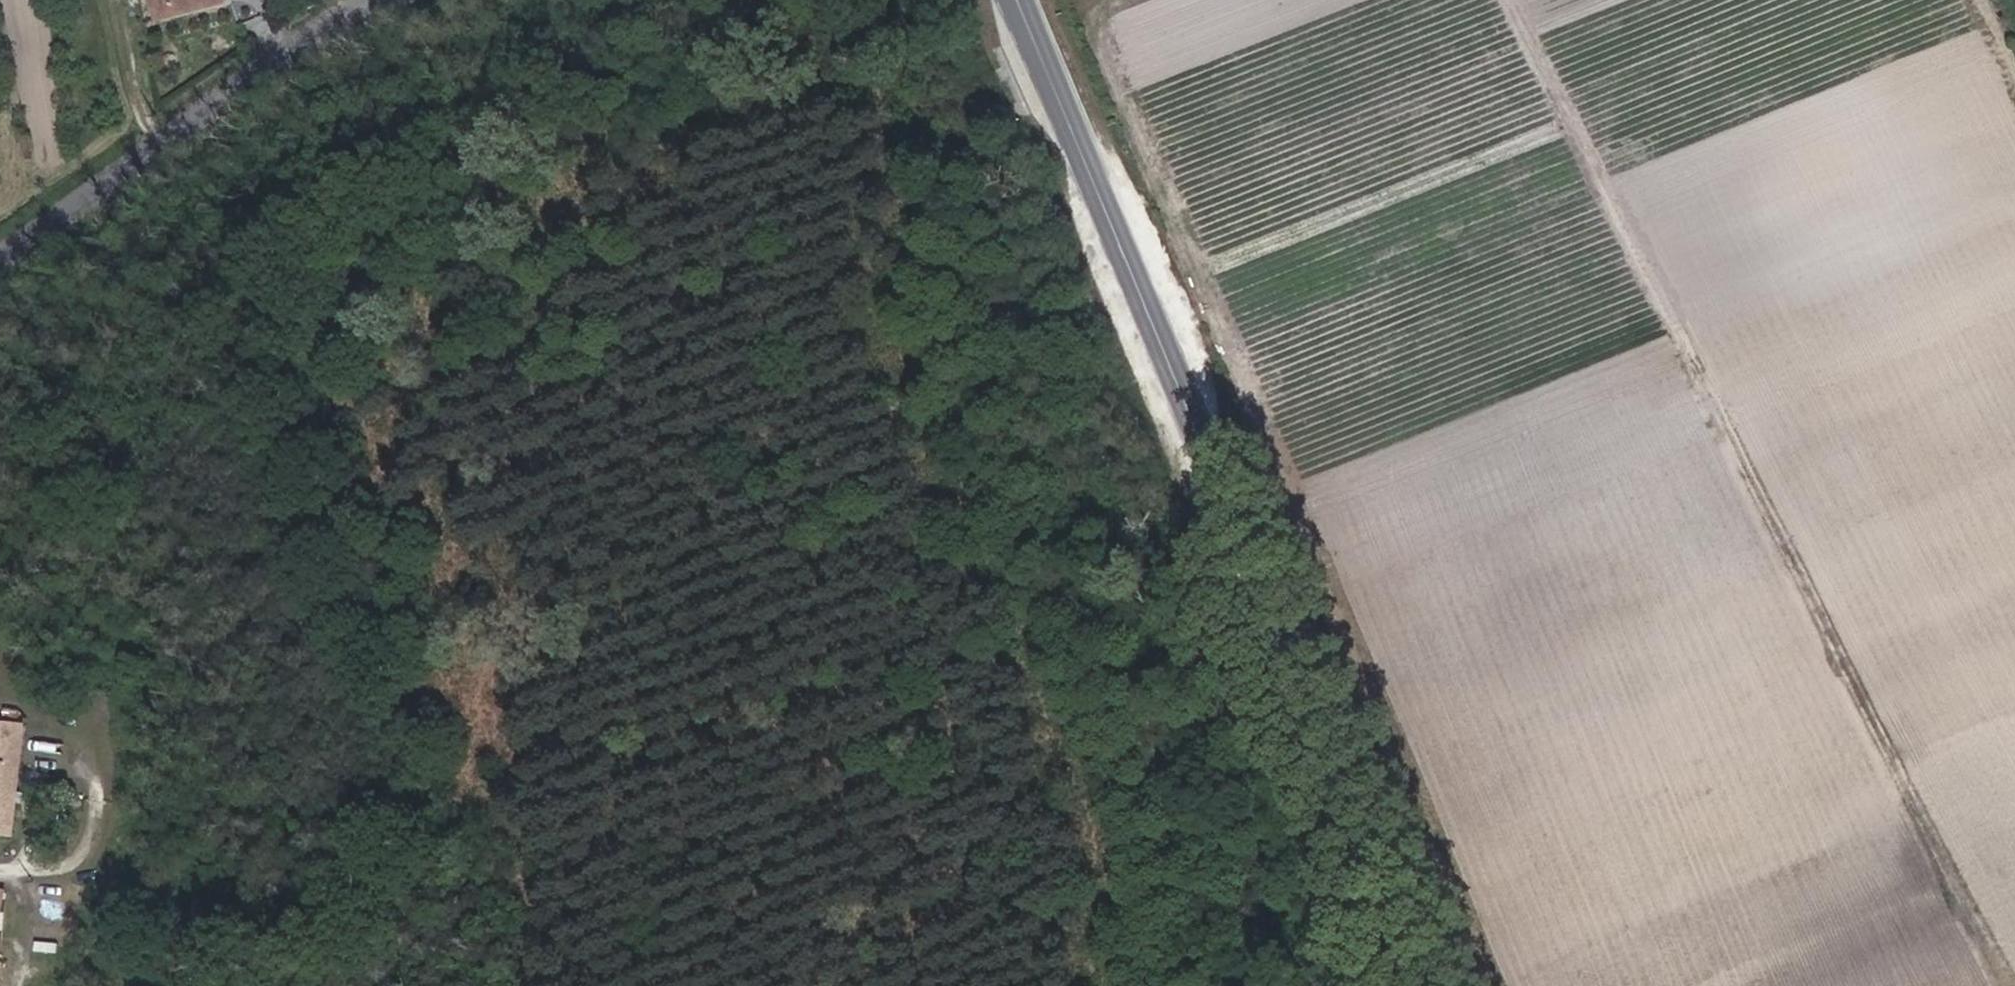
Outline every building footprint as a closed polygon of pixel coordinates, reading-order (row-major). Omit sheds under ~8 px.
[(159,19),(227,1),(227,0),(154,0),(159,19)]
